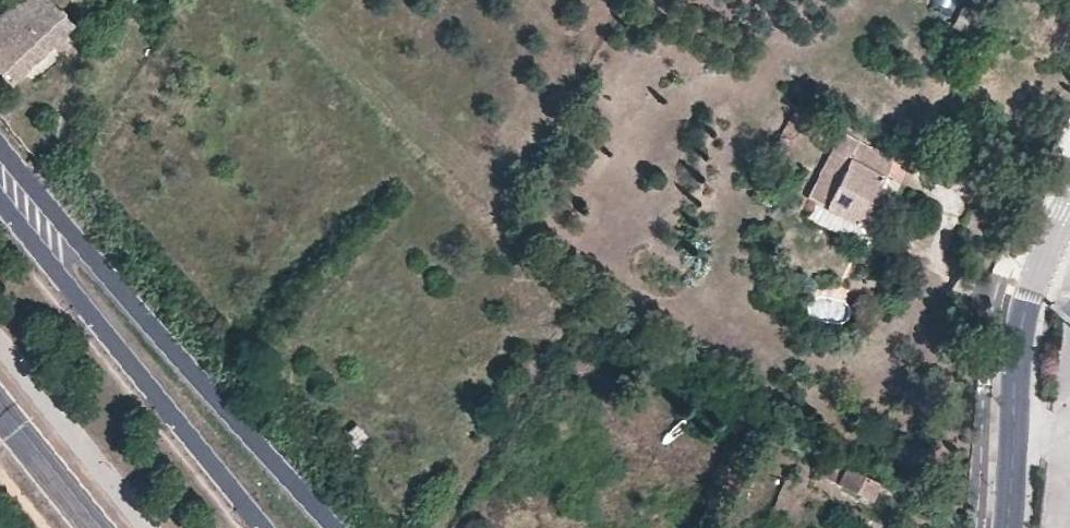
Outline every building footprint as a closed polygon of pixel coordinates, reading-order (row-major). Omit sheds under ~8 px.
[(47,0),(17,0),(0,16),(0,73),(10,84),(71,25),(47,0)] [(807,112),(796,107),(785,127),(796,135),(807,112)] [(891,161),(840,134),(807,196),(815,200),(859,224),(885,173),(891,161)] [(866,245),(899,181),(885,173),(859,224),(815,200),(808,213),(866,245)] [(848,467),(850,461),(835,452),(823,476),(868,498),(876,482),(848,467)]
